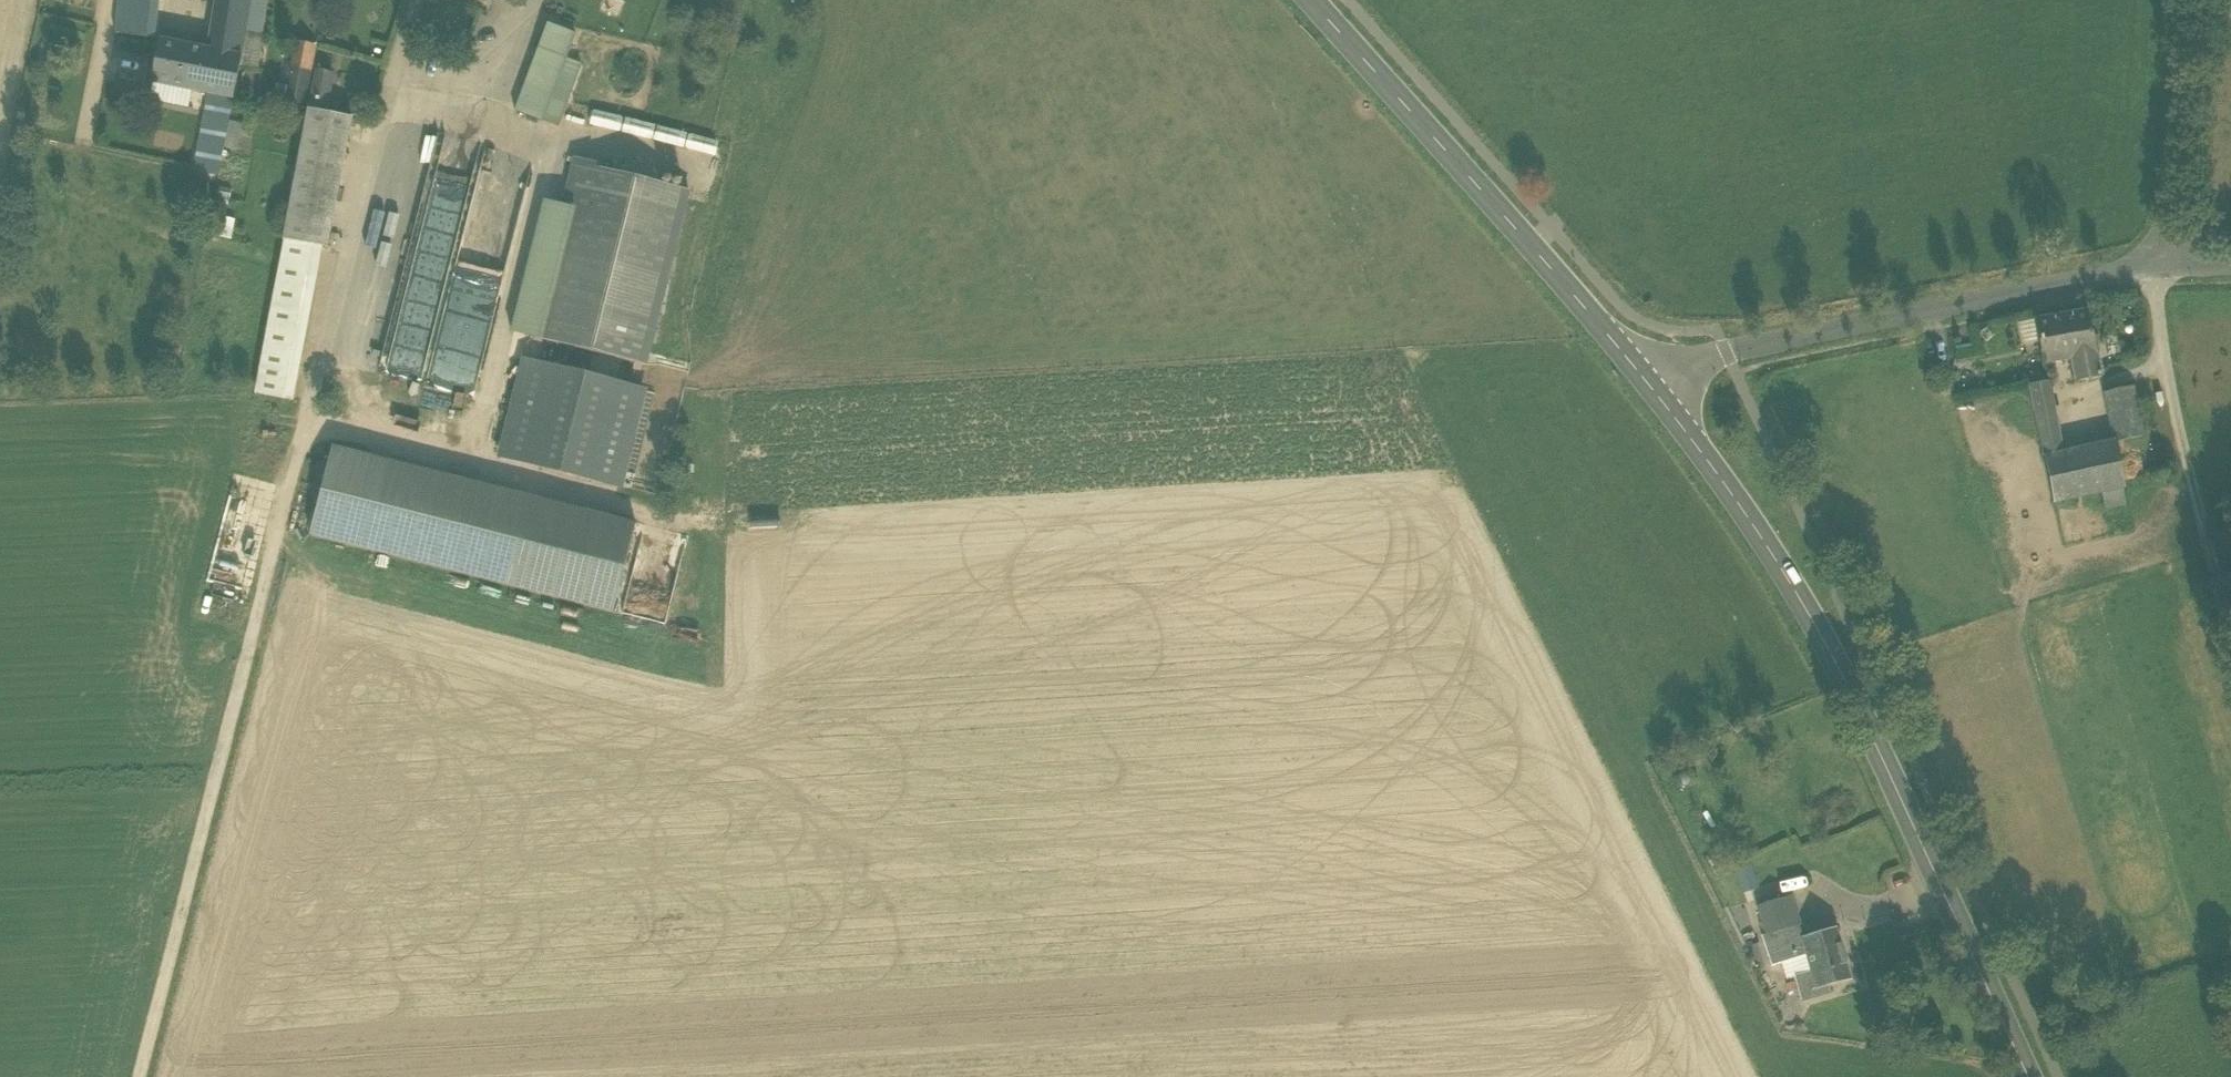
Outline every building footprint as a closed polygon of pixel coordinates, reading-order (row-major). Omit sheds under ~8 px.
[(155,37),(160,0),(120,0),(116,33),(155,37)] [(210,94),(234,99),(239,70),(250,13),(252,0),(223,0),(213,49),(207,48),(204,48),(195,91),(210,94)] [(213,49),(223,0),(215,0),(207,48),(213,49)] [(273,0),(252,0),(250,13),(239,70),(261,73),(273,0)] [(547,24),(538,48),(566,58),(575,34),(547,24)] [(192,91),(195,91),(204,48),(160,39),(160,40),(151,83),(153,83),(192,91)] [(283,106),(303,110),(315,47),(296,43),(287,85),(283,106)] [(543,121),(566,58),(538,48),(515,111),(543,121)] [(582,63),(566,58),(543,121),(558,127),(582,63)] [(316,71),(308,109),(325,112),(333,74),(316,71)] [(192,91),(153,83),(150,100),(188,108),(192,91)] [(272,104),(283,106),(287,85),(276,83),(272,104)] [(229,120),(234,99),(210,94),(205,116),(194,171),(218,176),(229,120)] [(322,247),(328,248),(352,117),(325,112),(308,109),(284,240),(322,247)] [(686,129),(590,111),(587,126),(716,150),(718,141),(685,134),(686,129)] [(229,120),(224,148),(236,150),(242,122),(229,120)] [(576,158),(575,163),(592,168),(594,163),(576,158)] [(575,163),(563,207),(572,209),(540,339),(645,365),(689,192),(592,168),(575,163)] [(511,331),(540,339),(572,209),(563,207),(544,202),(511,331)] [(255,393),(293,400),(322,247),(284,240),(255,393)] [(2071,358),(2075,381),(2101,376),(2087,310),(2034,319),(2043,363),(2071,358)] [(526,360),(501,456),(619,486),(643,390),(526,360)] [(475,386),(477,366),(453,363),(450,384),(475,386)] [(2029,385),(2043,456),(2062,452),(2048,381),(2029,385)] [(2104,392),(2115,441),(2115,442),(2144,436),(2134,386),(2104,392)] [(2115,441),(2062,452),(2043,456),(2053,502),(2120,488),(2124,487),(2115,442),(2115,441)] [(310,535),(613,612),(636,523),(332,446),(310,535)] [(1737,868),(1742,890),(1758,886),(1753,864),(1737,868)] [(1757,906),(1766,933),(1799,925),(1790,896),(1757,906)] [(1780,962),(1805,954),(1800,937),(1802,937),(1799,925),(1766,933),(1761,934),(1771,965),(1780,962)] [(1850,979),(1835,926),(1802,937),(1800,937),(1805,954),(1810,971),(1815,989),(1828,986),(1850,979)] [(1785,978),(1794,975),(1810,971),(1805,954),(1780,962),(1785,978)] [(1830,992),(1828,986),(1815,989),(1810,971),(1794,975),(1801,1001),(1830,992)]
